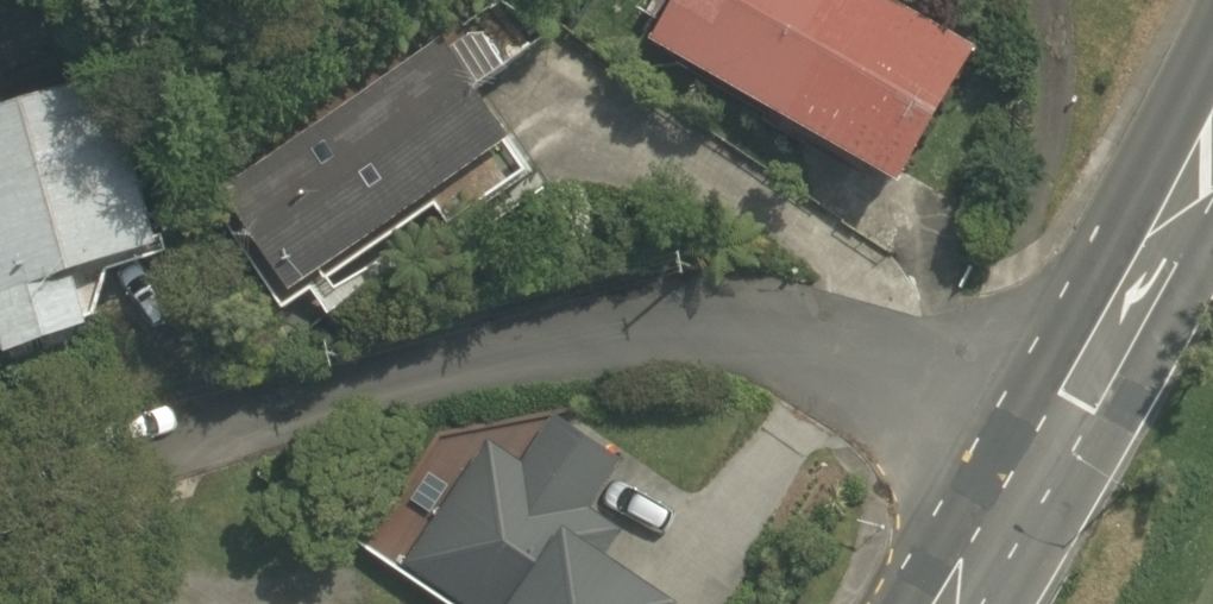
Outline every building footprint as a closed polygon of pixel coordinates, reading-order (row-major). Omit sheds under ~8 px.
[(484,91),(553,44),(491,0),(481,0),(443,31),(484,91)] [(908,190),(984,56),(885,0),(683,0),(656,47),(908,190)] [(225,191),(299,299),(520,148),(446,40),(225,191)] [(9,363),(101,335),(85,281),(171,255),(118,82),(0,118),(0,334),(9,363)] [(626,534),(534,486),(501,550),(593,598),(626,534)]
